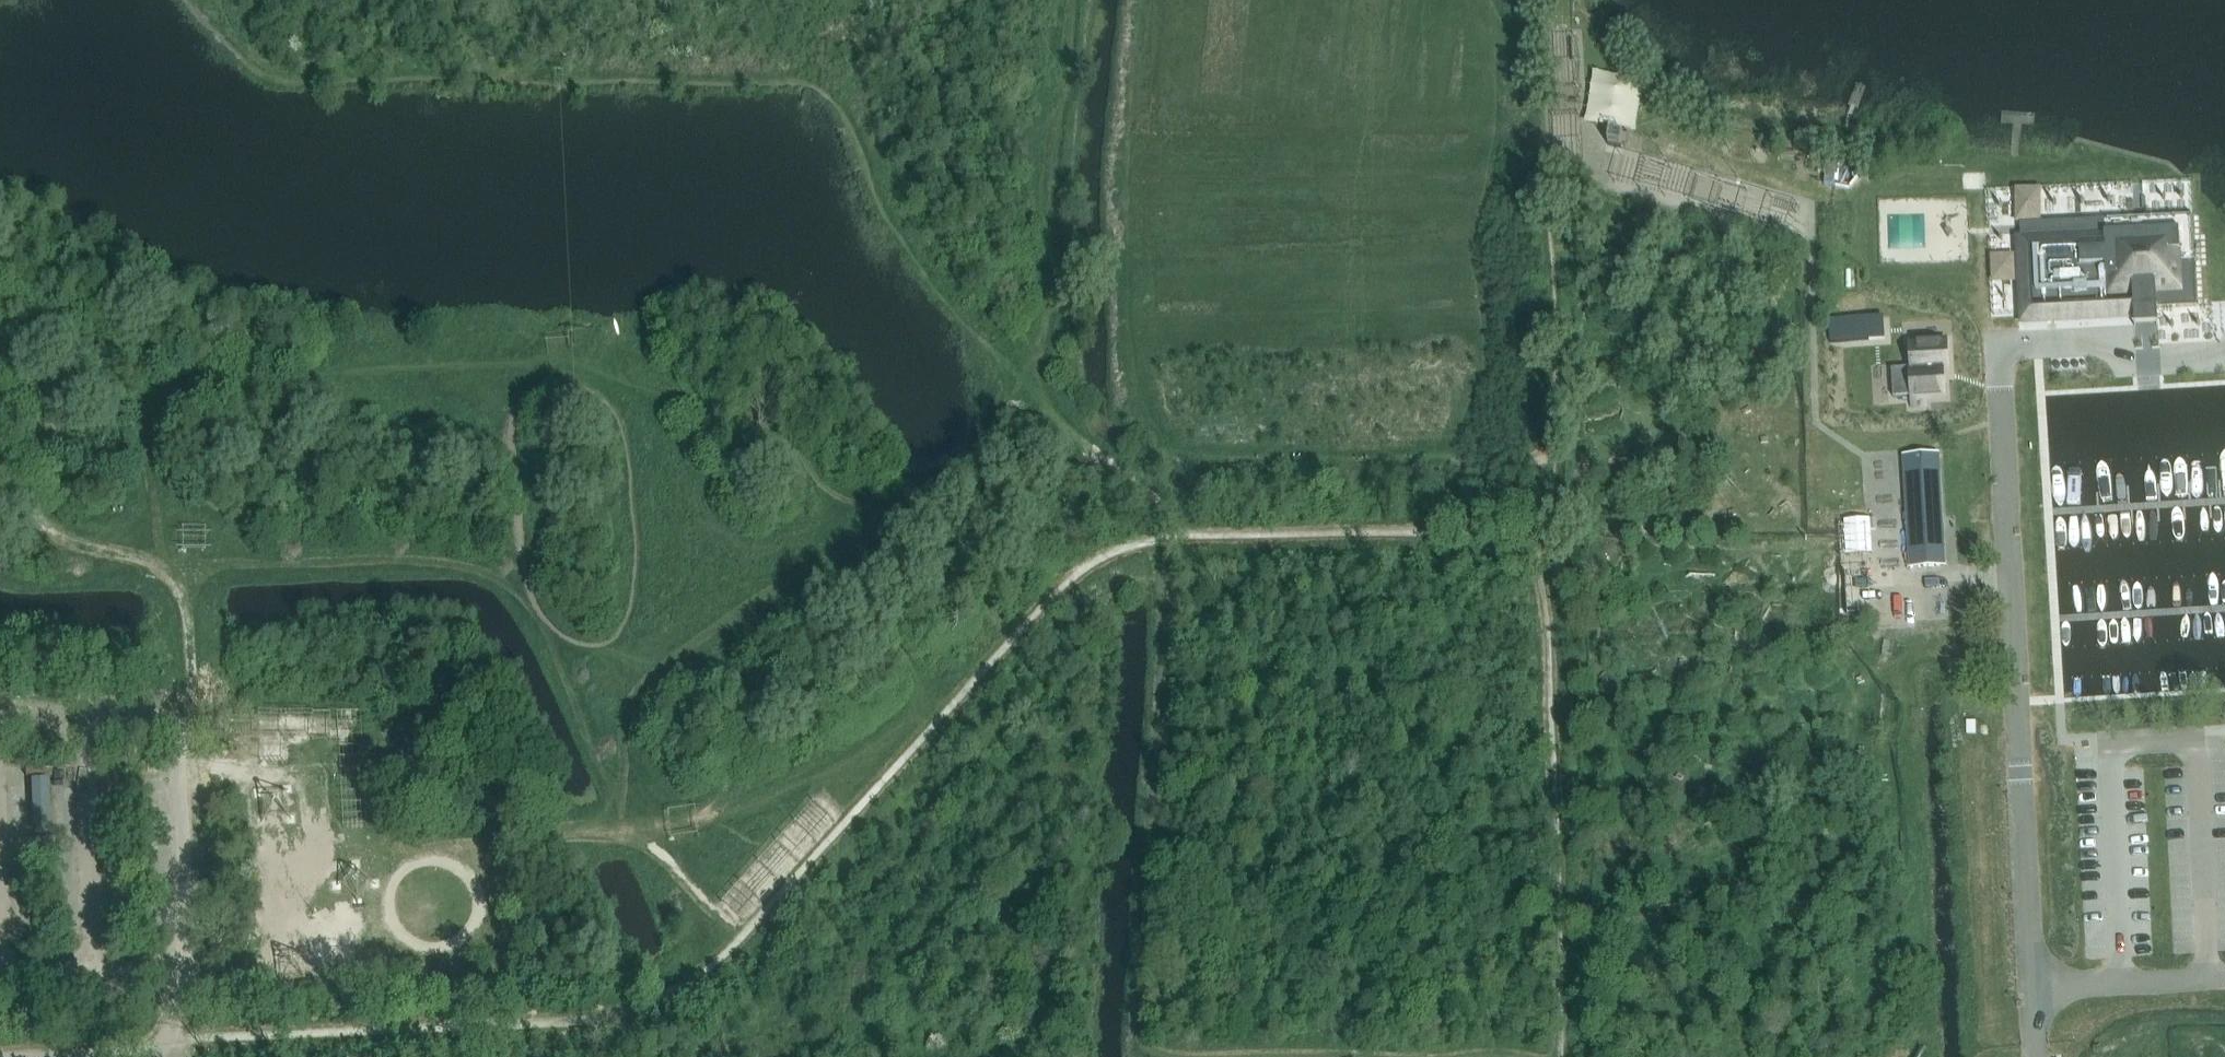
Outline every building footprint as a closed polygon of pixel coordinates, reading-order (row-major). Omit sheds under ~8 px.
[(2086,230),(2020,233),(2025,324),(2134,319),(2146,319),(2158,318),(2158,309),(2198,307),(2193,216),(2086,221),(2086,230)] [(1868,320),(1829,321),(1830,343),(1869,341),(1868,320)] [(1893,397),(1912,396),(1913,405),(1925,405),(1924,397),(1944,396),(1942,371),(1949,371),(1947,342),(1911,344),(1913,369),(1892,371),(1893,397)] [(1904,457),(1910,567),(1945,565),(1938,455),(1904,457)] [(1871,555),(1854,556),(1855,587),(1873,586),(1871,555)] [(34,781),(35,836),(53,835),(52,780),(34,781)]
